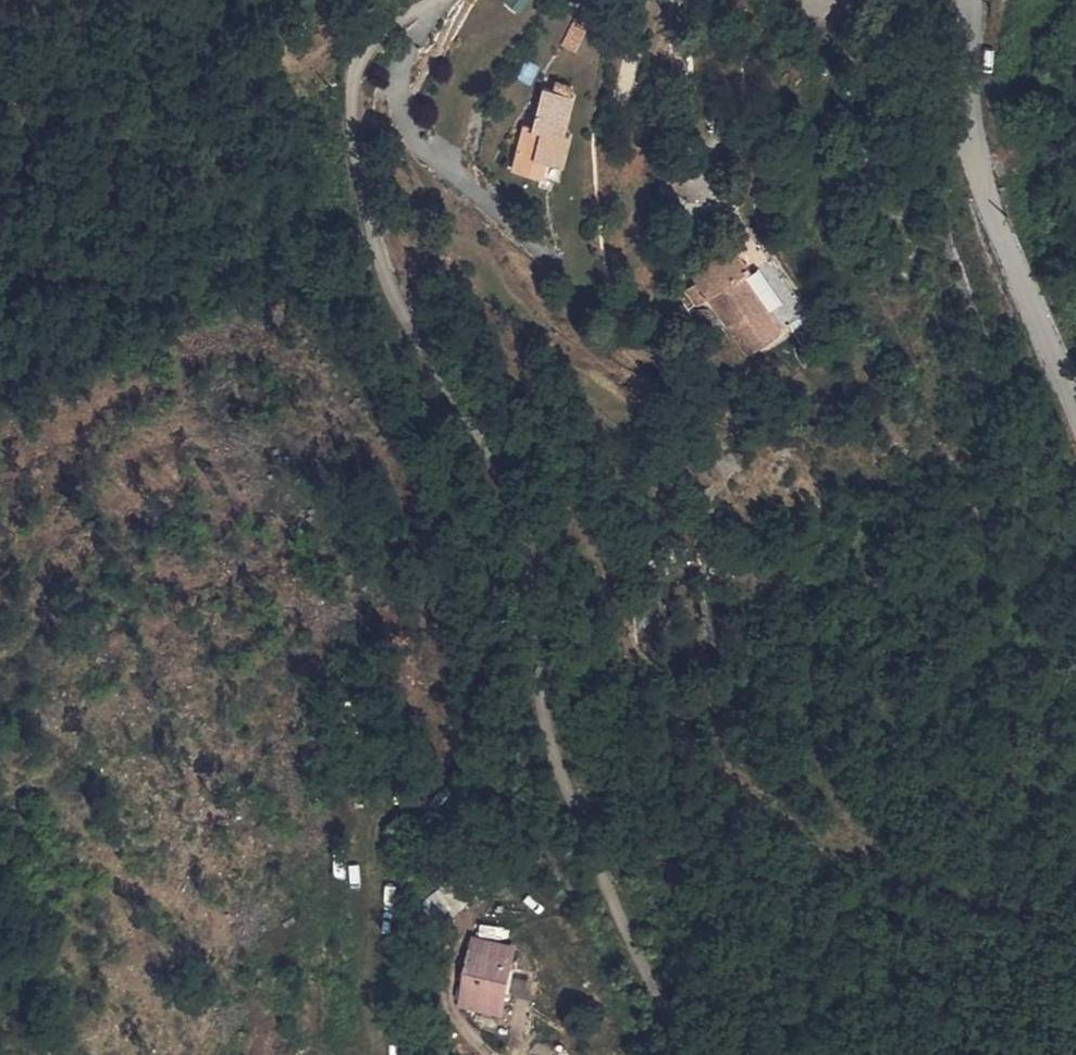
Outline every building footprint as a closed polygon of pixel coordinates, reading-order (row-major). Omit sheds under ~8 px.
[(529,0),(503,0),(502,3),(519,15),(529,0)] [(559,70),(553,79),(568,88),(574,79),(559,70)] [(573,91),(568,88),(553,79),(547,75),(527,108),(521,104),(497,144),(519,157),(529,140),(544,150),(558,127),(552,124),(573,91)] [(749,356),(783,332),(744,277),(749,272),(731,251),(693,280),(699,287),(690,294),(700,307),(707,301),(749,356)] [(515,954),(481,948),(471,1007),(505,1013),(515,954)]
